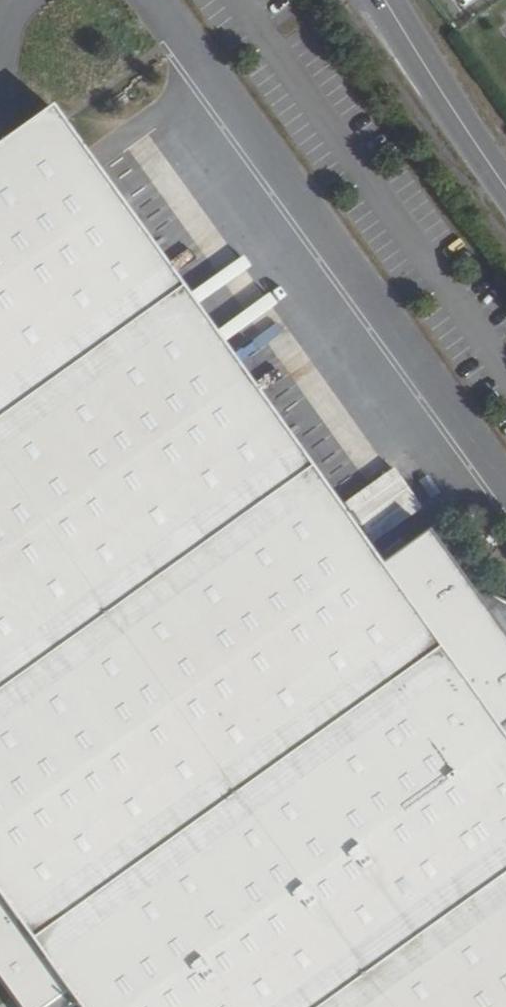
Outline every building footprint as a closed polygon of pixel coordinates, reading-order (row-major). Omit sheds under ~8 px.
[(492,724),(505,713),(505,598),(495,593),(480,604),(421,522),(372,557),(44,101),(0,132),(0,980),(19,1006),(505,1006),(505,743),(492,724)] [(311,446),(332,434),(326,423),(305,435),(311,446)]
